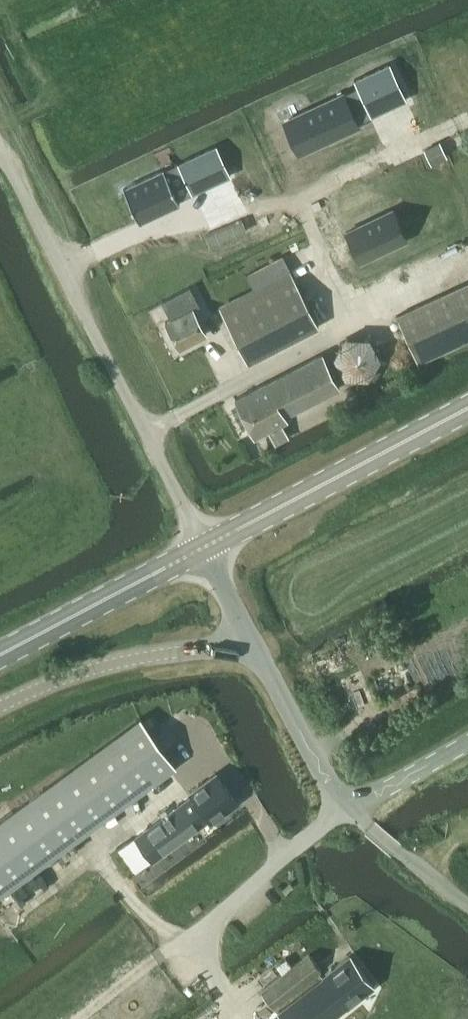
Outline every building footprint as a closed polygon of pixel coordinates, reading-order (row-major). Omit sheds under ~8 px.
[(341,89),(287,114),(302,147),(357,122),(355,118),(370,111),(358,86),(343,93),(341,89)] [(439,143),(427,149),(432,161),(445,155),(439,143)] [(164,168),(124,187),(140,222),(180,203),(179,199),(193,192),(180,165),(166,172),(164,168)] [(392,205),(345,227),(359,257),(406,235),(392,205)] [(291,271),(220,307),(247,361),(319,324),(291,271)] [(397,315),(418,361),(467,338),(467,282),(397,315)] [(190,286),(162,301),(171,318),(166,321),(180,347),(206,333),(193,308),(200,304),(190,286)] [(322,353),(235,398),(255,436),(268,429),(275,443),(289,436),(282,422),(292,416),(290,412),(340,387),(322,353)] [(140,717),(0,819),(0,894),(176,765),(140,717)] [(358,763),(353,752),(342,758),(348,768),(358,763)] [(195,788),(190,792),(193,794),(209,817),(212,821),(214,818),(218,823),(229,814),(226,810),(237,801),(216,772),(199,785),(199,784),(198,785),(199,785),(195,788),(195,787),(194,788),(195,788)] [(209,817),(193,794),(136,836),(153,859),(209,817)] [(310,953),(309,954),(262,990),(273,1005),(321,968),(310,953)] [(323,978),(278,1012),(283,1018),(329,1018),(346,1006),(347,1007),(375,986),(350,954),(321,976),(323,978)]
